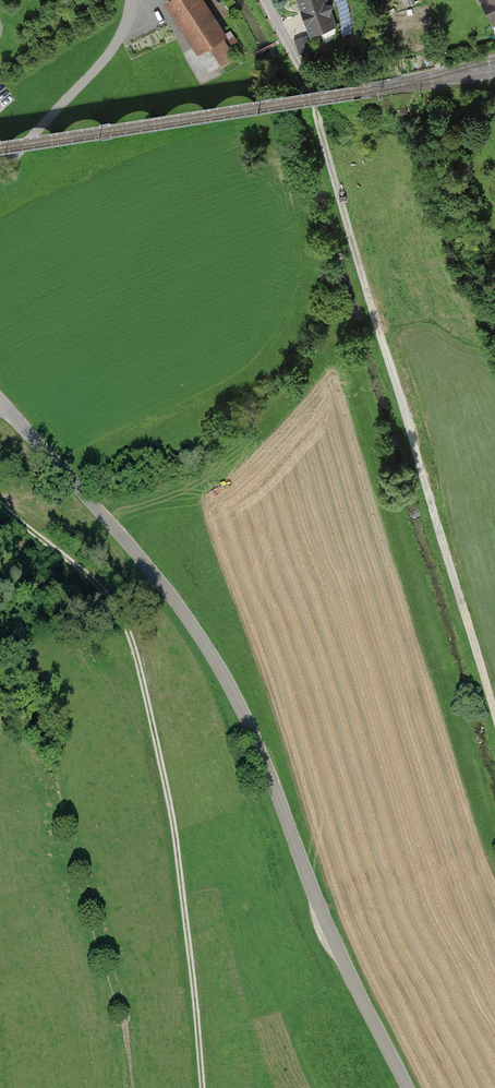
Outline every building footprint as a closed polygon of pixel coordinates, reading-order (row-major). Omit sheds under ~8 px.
[(172,2),(207,55),(233,38),(209,0),(175,0),(172,2)] [(308,33),(332,24),(324,0),(296,0),(308,33)] [(494,19),(494,0),(485,0),(494,19)]
